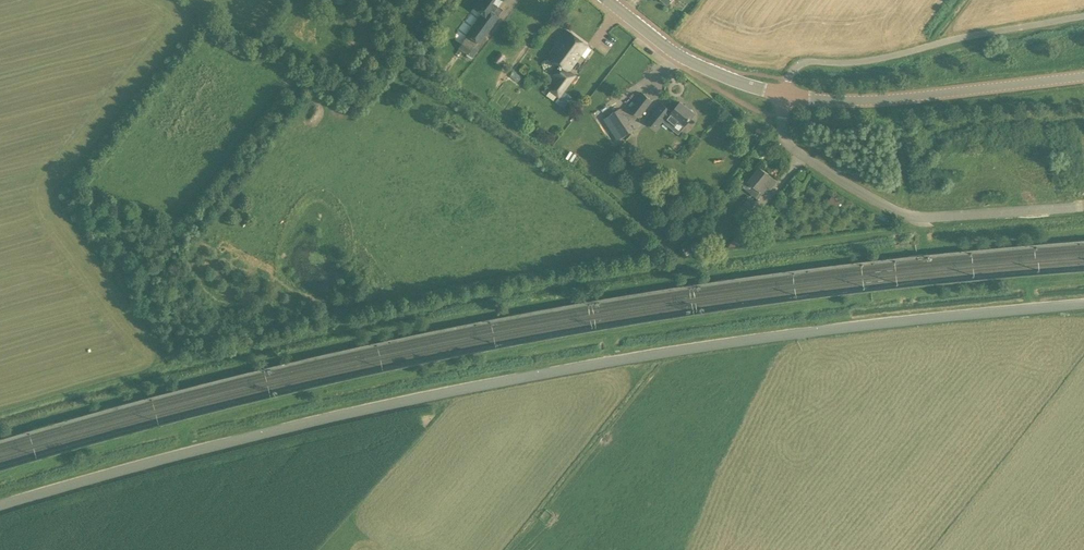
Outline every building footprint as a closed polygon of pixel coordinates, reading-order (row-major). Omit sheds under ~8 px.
[(481,12),(465,34),(467,35),(457,48),(463,53),(464,52),(466,53),(465,55),(471,59),(472,57),(478,49),(474,46),(477,42),(479,44),(499,16),(492,11),(501,0),(479,0),(474,7),(481,12)] [(550,57),(559,64),(552,73),(558,78),(549,90),(550,90),(546,95),(553,100),(557,95),(559,97),(576,75),(569,70),(588,45),(569,31),(550,57)] [(493,63),(497,65),(503,57),(500,54),(493,63)] [(517,83),(521,77),(514,71),(509,77),(517,83)] [(639,118),(653,101),(643,93),(629,111),(639,118)] [(695,114),(680,102),(673,111),(661,102),(646,121),(656,129),(663,121),(671,128),(675,124),(681,129),(684,130),(688,128),(689,125),(687,122),(695,114)] [(634,129),(620,108),(603,119),(612,131),(618,127),(620,130),(618,131),(621,135),(623,134),(624,136),(634,129)] [(776,181),(759,168),(750,179),(748,177),(742,184),(743,187),(757,199),(762,193),(768,187),(770,189),(776,181)] [(762,207),(749,196),(740,207),(753,218),(762,207)] [(829,200),(838,206),(841,202),(832,196),(829,200)] [(741,230),(730,244),(736,249),(747,234),(741,230)] [(692,249),(706,248),(705,236),(691,238),(692,249)]
